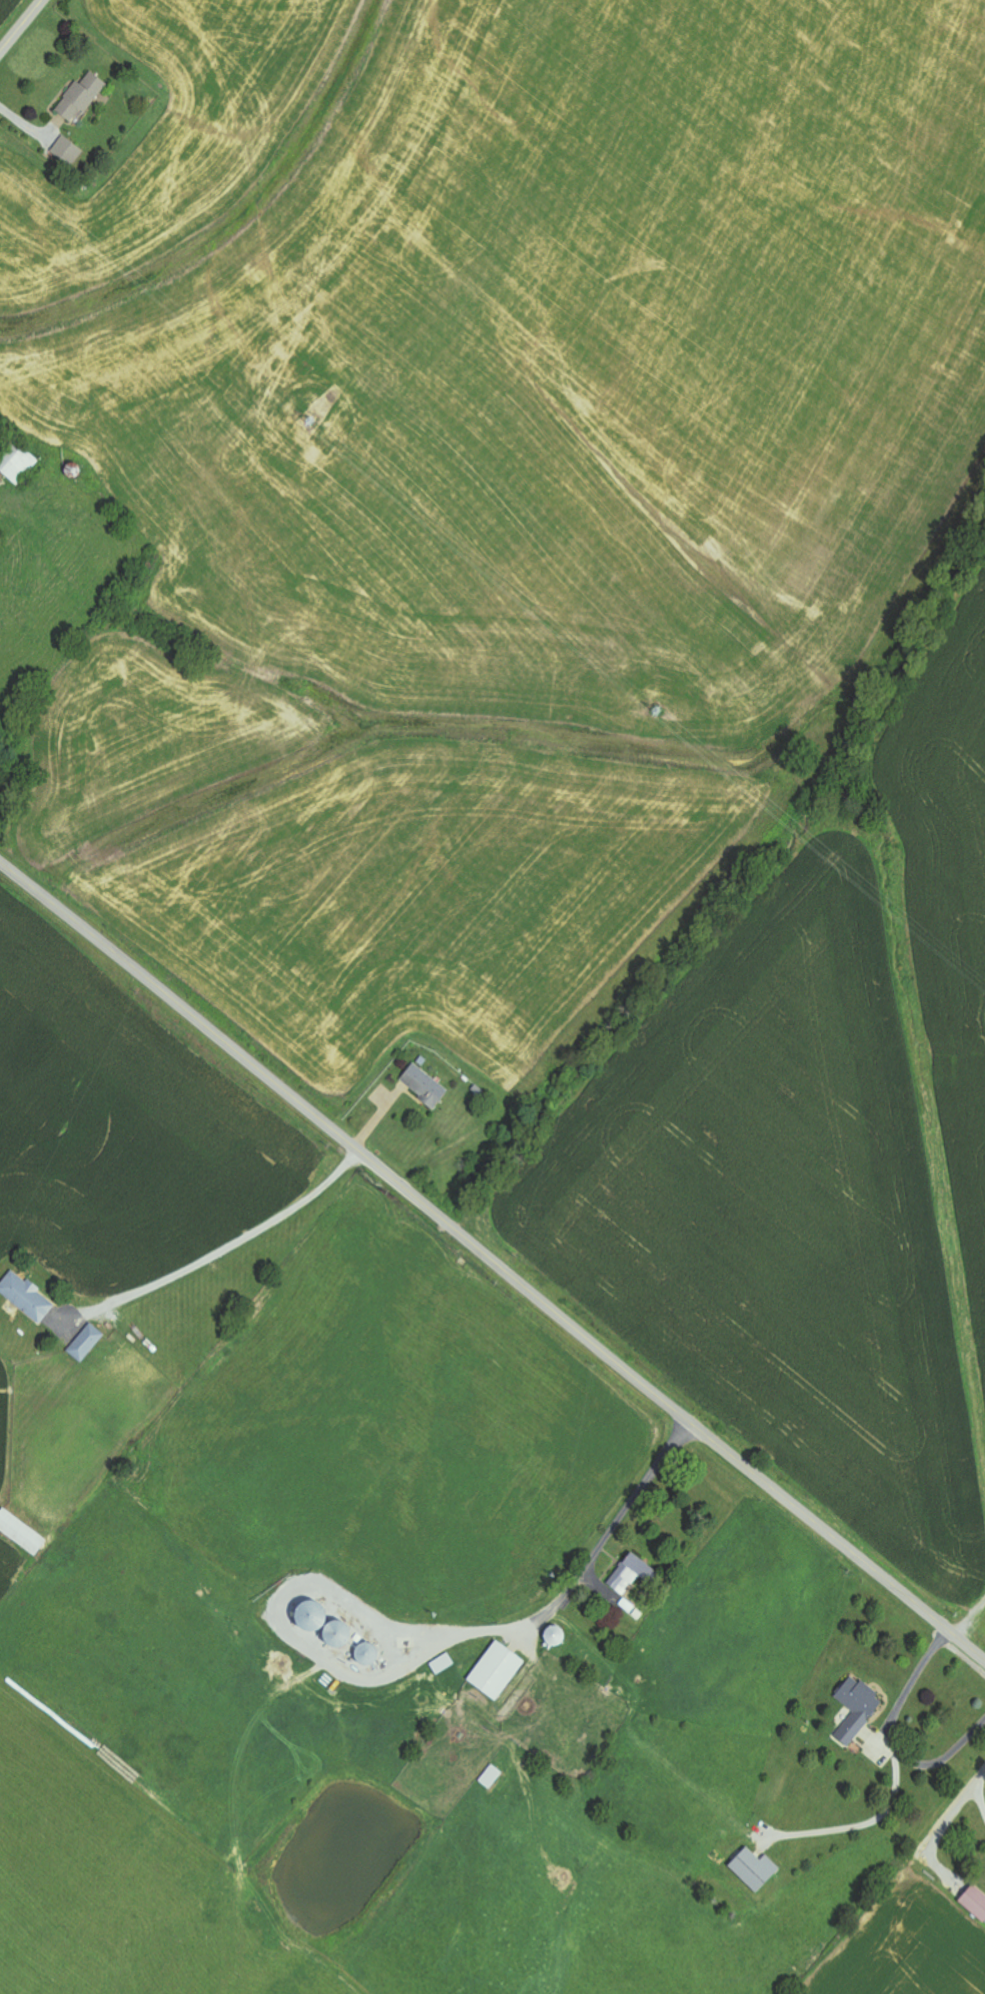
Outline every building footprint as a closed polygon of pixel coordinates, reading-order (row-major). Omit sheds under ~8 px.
[(87,114),(110,84),(94,71),(84,84),(80,81),(58,110),(74,122),(83,111),(87,114)] [(0,467),(0,468),(20,486),(41,463),(21,444),(0,467)] [(402,1084),(439,1109),(452,1090),(414,1065),(402,1084)] [(59,1305),(15,1271),(0,1289),(0,1291),(42,1325),(59,1305)] [(83,1364),(108,1337),(95,1325),(70,1352),(83,1364)] [(38,1557),(50,1541),(6,1510),(0,1518),(0,1530),(38,1557)] [(610,1585),(625,1597),(641,1577),(653,1586),(662,1575),(635,1553),(610,1585)] [(528,1662),(498,1642),(470,1683),(500,1703),(528,1662)] [(439,1676),(457,1666),(451,1655),(432,1664),(439,1676)] [(837,1736),(851,1747),(888,1701),(855,1676),(837,1698),(856,1713),(837,1736)] [(491,1790),(505,1773),(495,1765),(481,1782),(491,1790)] [(759,1894),(784,1868),(769,1855),(764,1860),(750,1847),(731,1867),(759,1894)] [(976,1885),(962,1903),(984,1920),(984,1892),(976,1885)]
